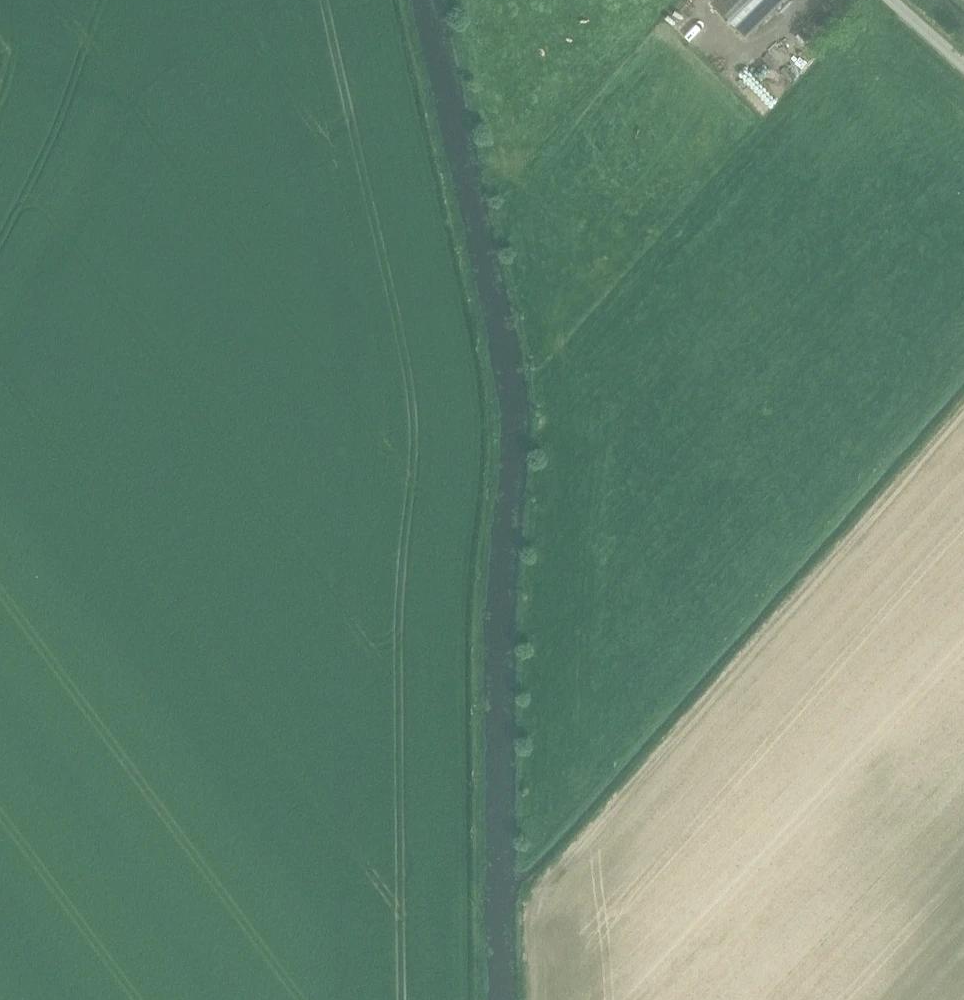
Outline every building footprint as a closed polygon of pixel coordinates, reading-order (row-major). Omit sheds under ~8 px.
[(780,0),(712,0),(711,1),(745,35),(780,0)]
